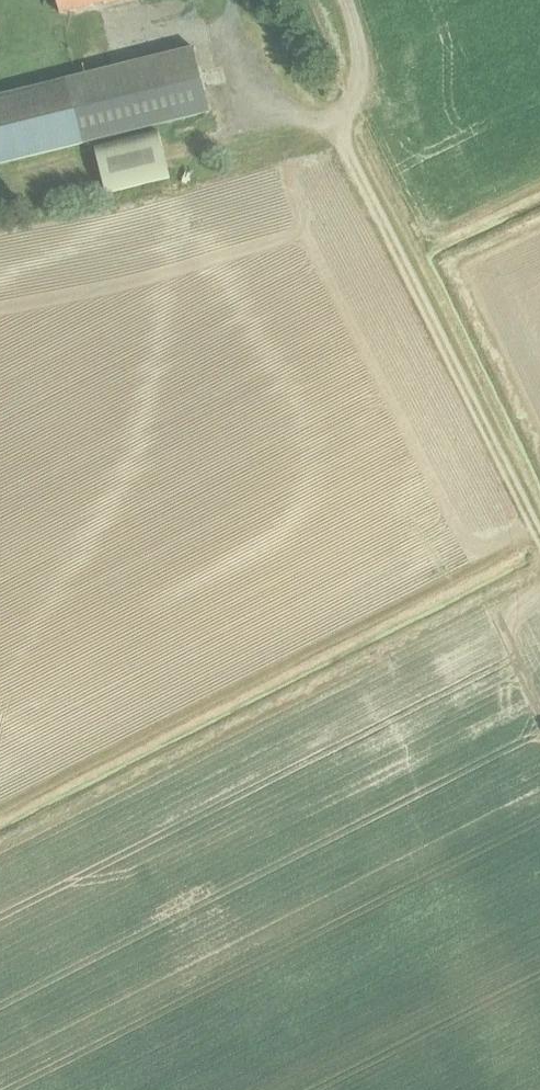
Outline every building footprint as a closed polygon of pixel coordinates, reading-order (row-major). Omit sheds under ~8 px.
[(61,14),(124,0),(57,0),(61,14)] [(210,112),(195,48),(0,97),(0,165),(210,112)] [(95,148),(107,195),(170,179),(159,132),(95,148)]
